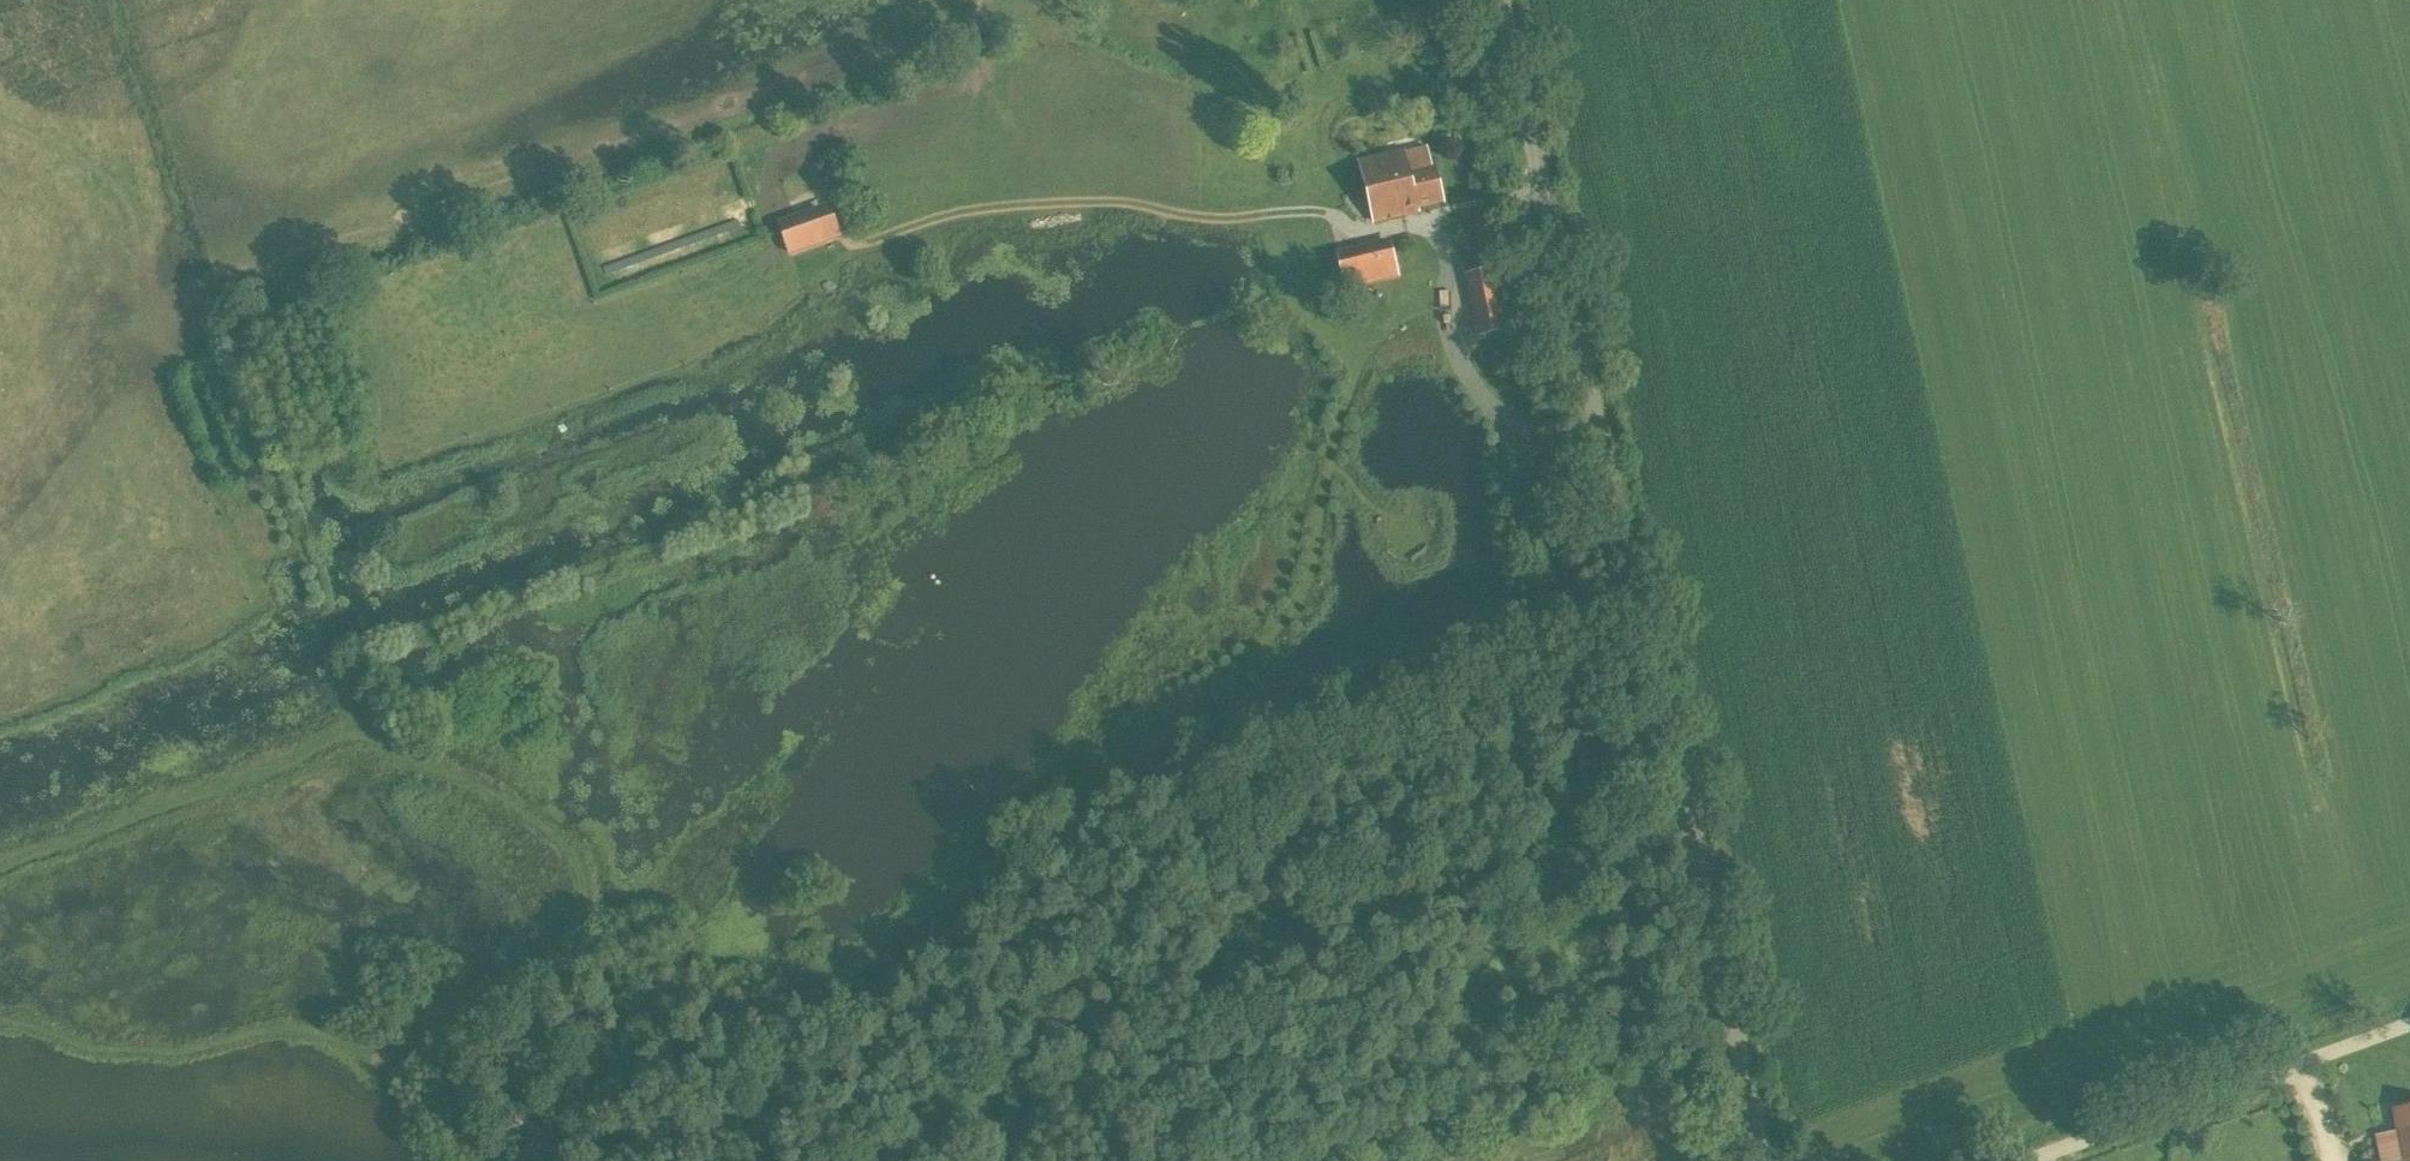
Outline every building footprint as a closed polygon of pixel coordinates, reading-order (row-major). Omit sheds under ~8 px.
[(1409,168),(1404,150),(1359,161),(1373,222),(1419,211),(1418,208),(1444,202),(1434,162),(1409,168)] [(789,252),(837,236),(828,210),(780,227),(789,252)] [(1345,288),(1399,277),(1390,237),(1335,250),(1345,288)] [(1505,266),(1469,274),(1482,333),(1517,326),(1505,266)] [(2380,1160),(2399,1160),(2404,1160),(2409,1160),(2409,1106),(2394,1110),(2398,1129),(2374,1134),(2380,1160)]
